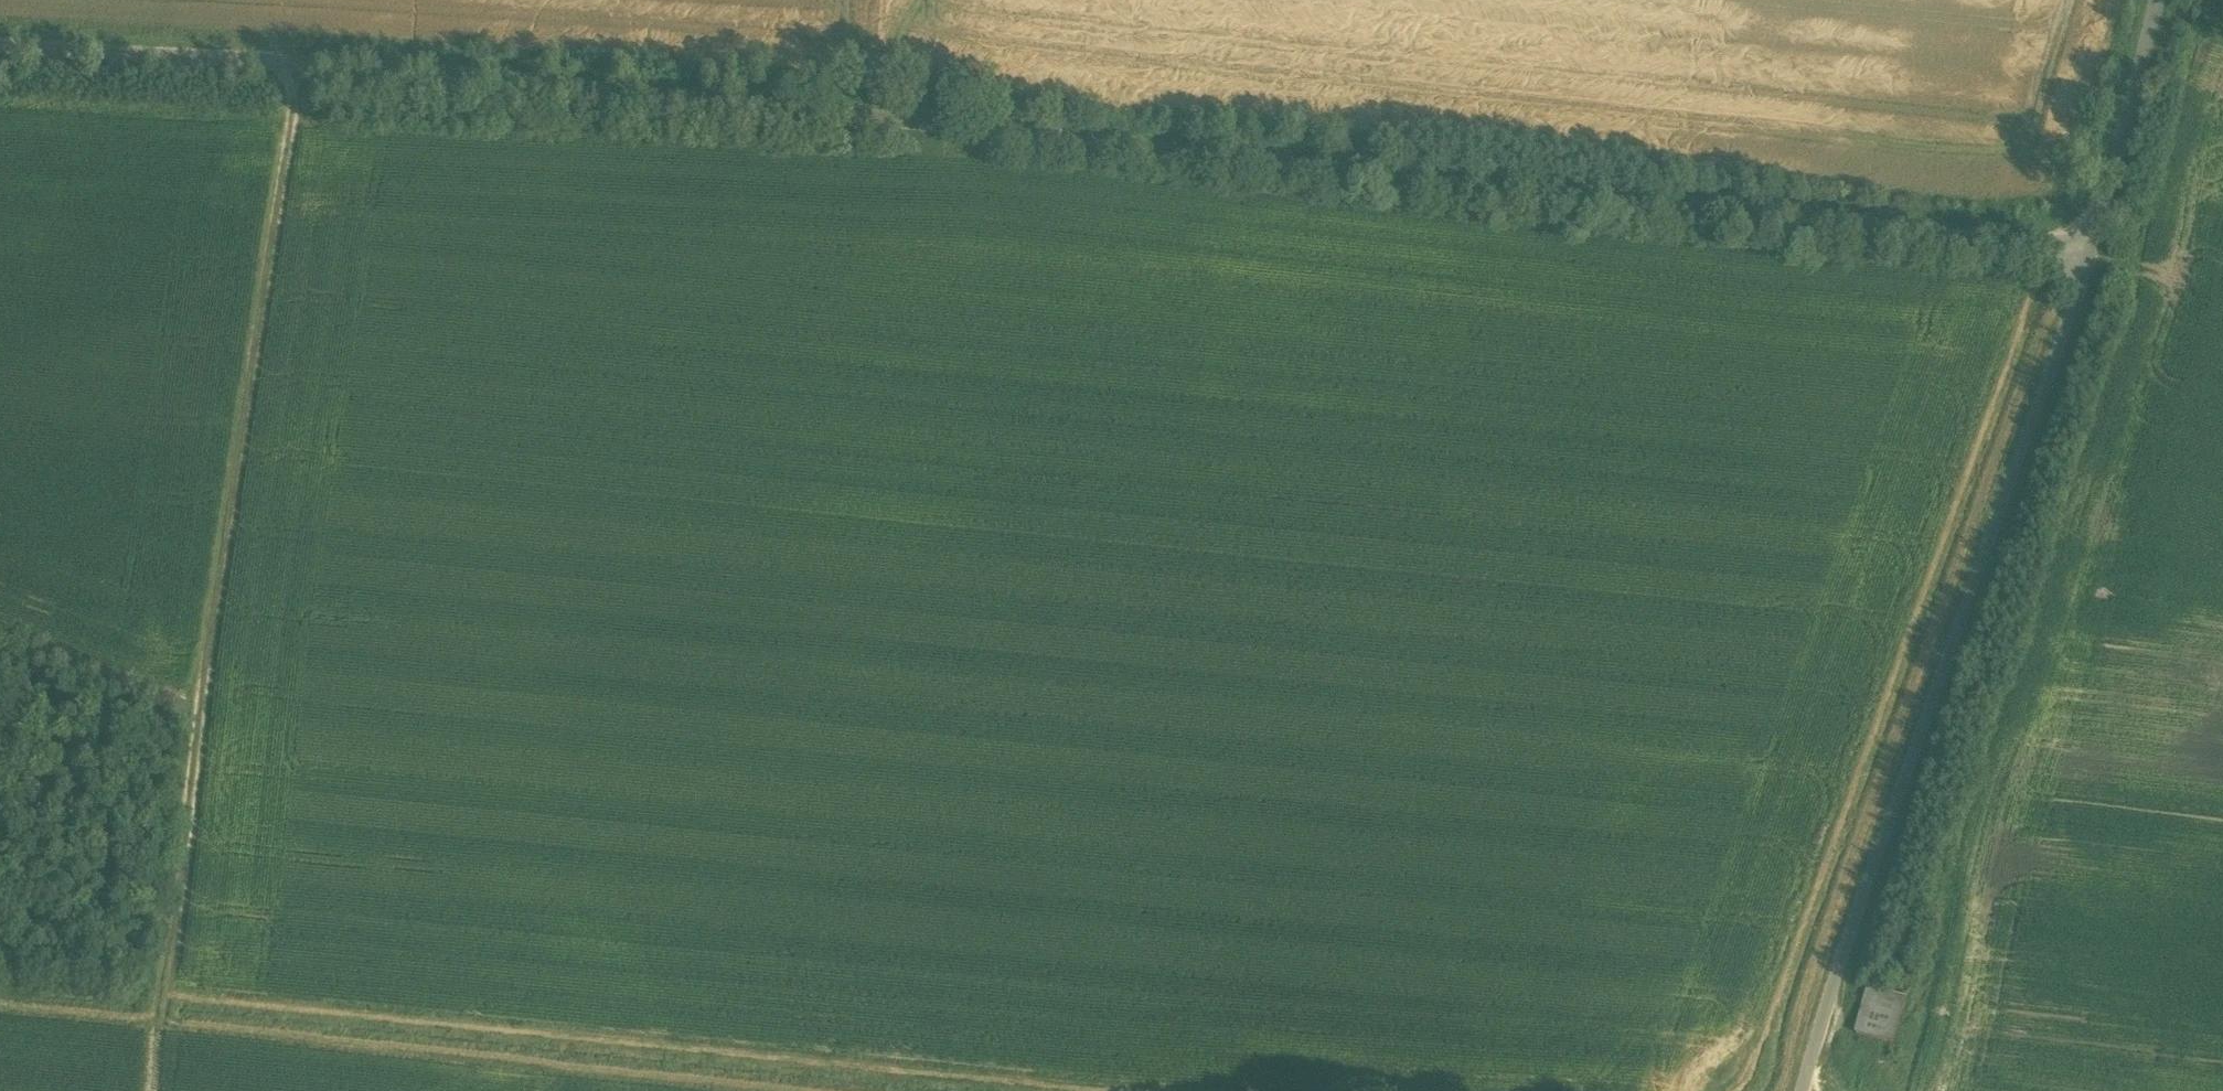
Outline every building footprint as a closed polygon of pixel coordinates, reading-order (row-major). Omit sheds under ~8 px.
[(1905,997),(1869,987),(1856,1034),(1893,1044),(1905,997)]
